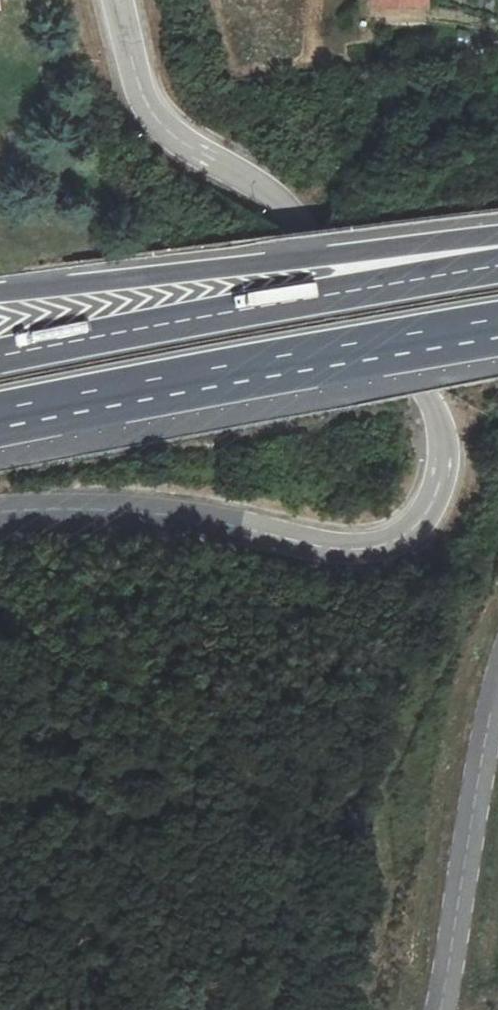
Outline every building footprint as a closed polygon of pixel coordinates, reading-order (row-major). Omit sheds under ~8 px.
[(371,8),(426,9),(426,0),(371,0),(371,8)]
